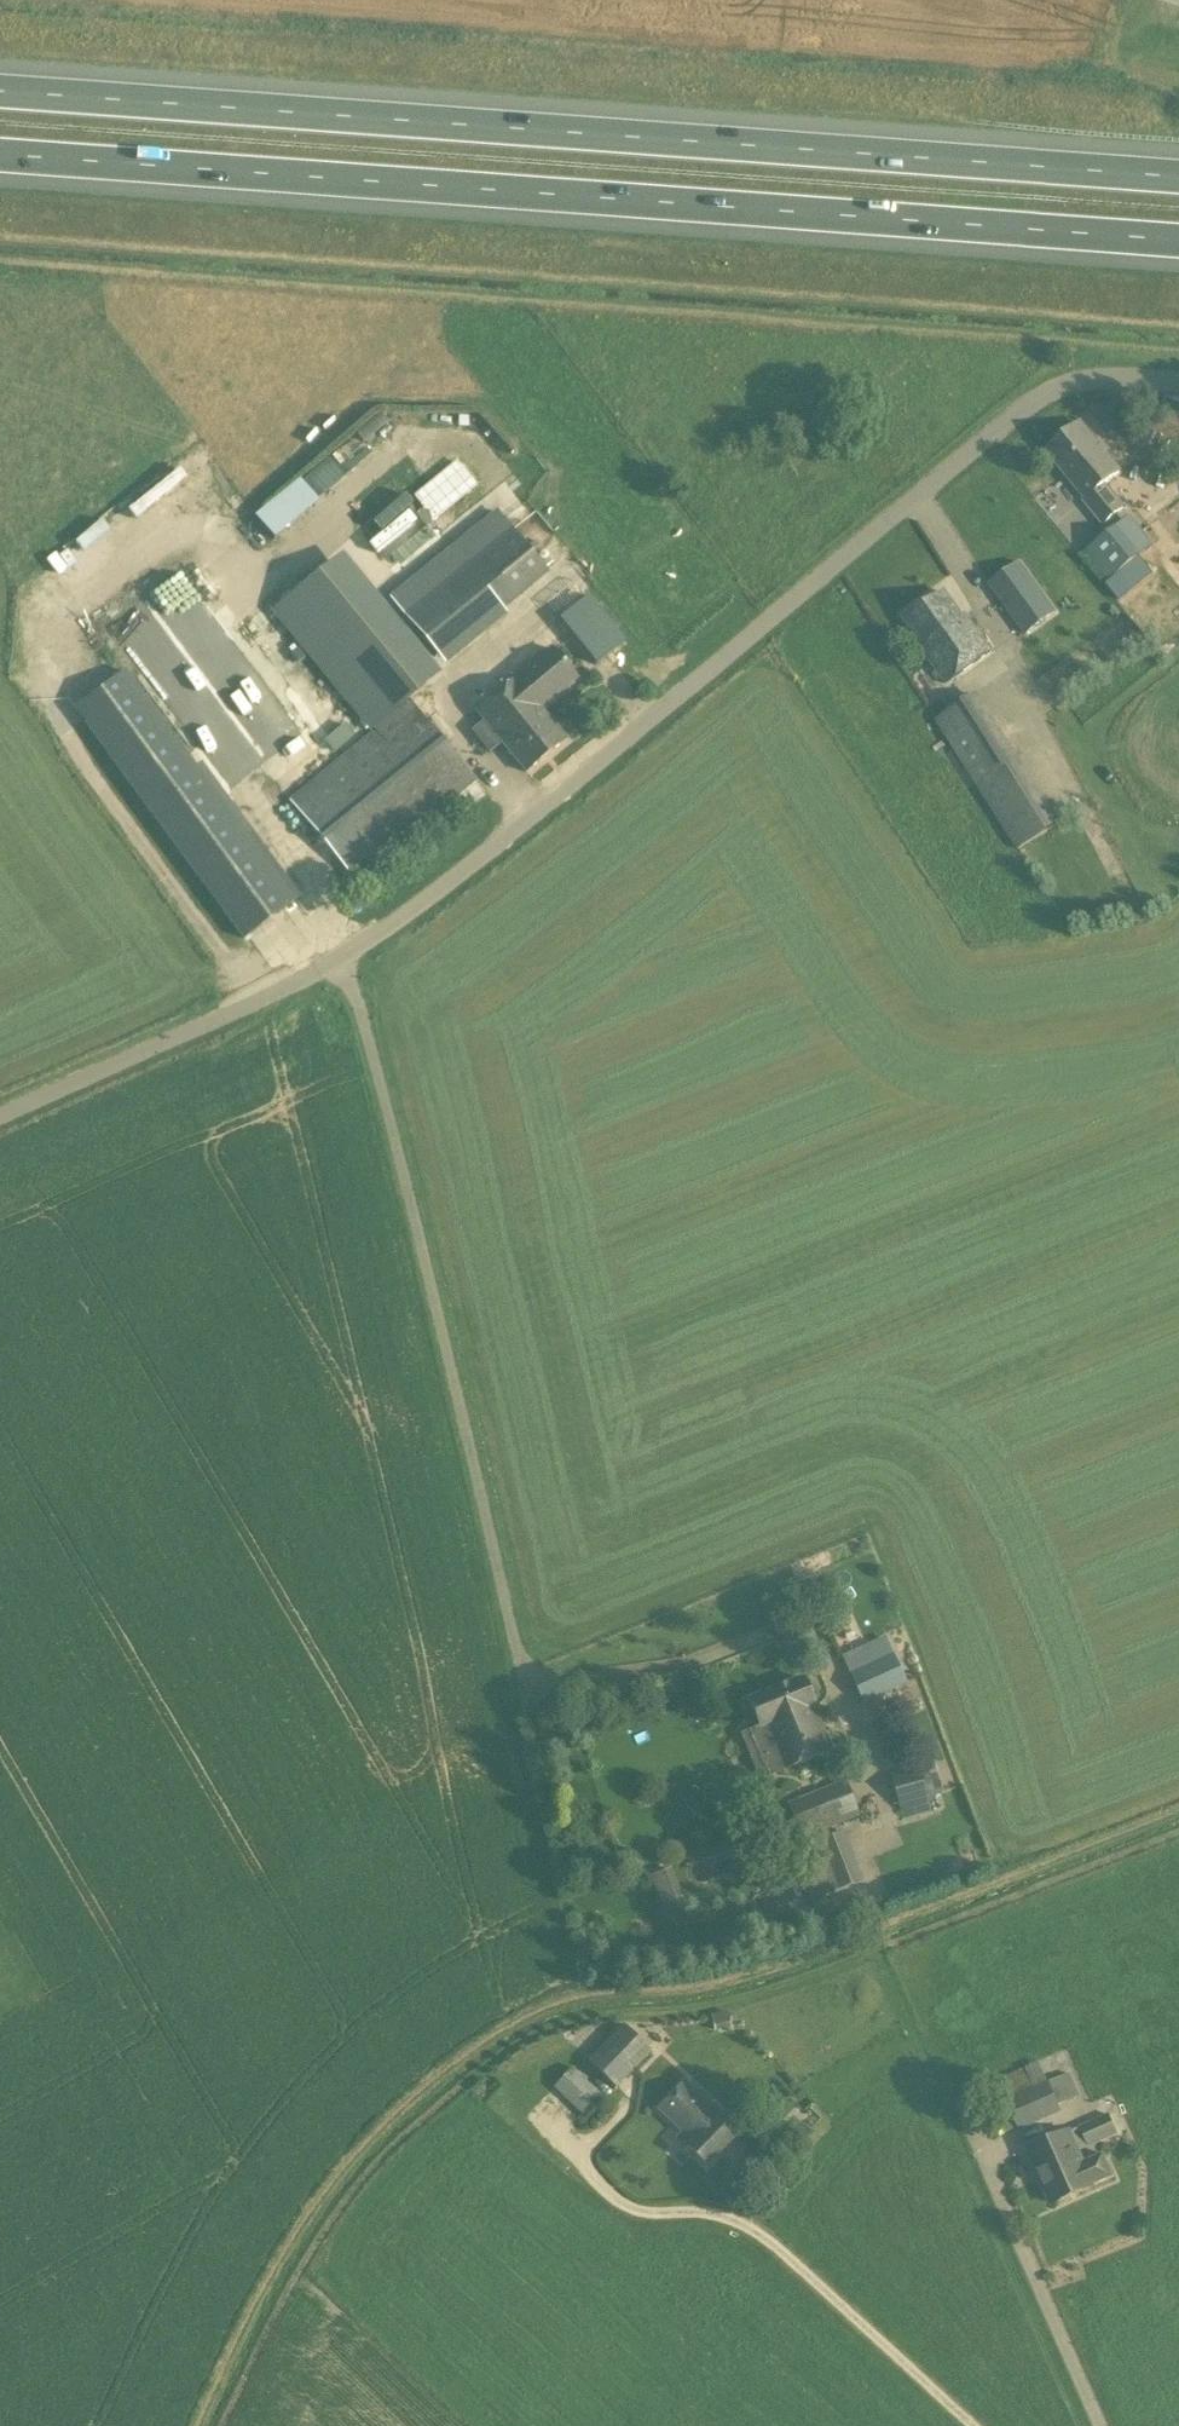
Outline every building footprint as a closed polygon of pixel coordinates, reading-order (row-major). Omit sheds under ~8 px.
[(1066,472),(1087,497),(1082,501),(1103,527),(1125,508),(1105,482),(1119,471),(1081,424),(1048,450),(1066,472)] [(462,459),(415,497),(435,523),(483,485),(462,459)] [(412,579),(415,583),(418,587),(407,596),(412,602),(401,610),(442,660),(549,574),(498,510),(412,579)] [(438,535),(428,524),(391,555),(400,567),(438,535)] [(1141,556),(1116,525),(1084,550),(1109,582),(1111,581),(1119,591),(1142,573),(1134,561),(1141,556)] [(477,781),(411,701),(442,676),(343,552),(271,611),(371,734),(290,801),(342,863),(356,880),(477,781)] [(1056,613),(1020,562),(992,583),(989,584),(1025,635),(1056,613)] [(931,662),(946,683),(991,651),(966,616),(963,618),(946,593),(906,621),(923,646),(921,648),(931,662)] [(587,597),(559,619),(596,665),(609,654),(624,642),(587,597)] [(477,711),(527,772),(567,739),(541,708),(577,678),(552,648),(477,711)] [(123,667),(73,704),(85,720),(244,938),(294,902),(123,667)] [(1061,823),(978,692),(957,705),(938,717),(935,719),(1018,850),(1061,823)] [(862,1703),(907,1682),(887,1638),(842,1658),(862,1703)] [(761,1728),(764,1726),(781,1772),(833,1750),(815,1705),(803,1677),(749,1699),(761,1728)] [(890,1775),(903,1820),(942,1809),(945,1808),(941,1795),(942,1794),(934,1763),(890,1775)] [(807,1837),(858,1816),(843,1779),(786,1803),(801,1840),(807,1837)] [(832,1892),(862,1880),(843,1830),(812,1842),(832,1892)] [(652,1876),(663,1906),(682,1899),(670,1870),(652,1876)] [(586,2060),(615,2088),(651,2051),(622,2023),(586,2060)] [(997,2078),(1019,2130),(1063,2112),(1059,2104),(1080,2095),(1070,2073),(1049,2082),(1039,2059),(997,2078)] [(605,2097),(572,2066),(552,2088),(585,2119),(605,2097)] [(659,2109),(682,2132),(678,2137),(708,2166),(739,2133),(685,2082),(659,2109)] [(1084,2163),(1079,2149),(1119,2133),(1110,2113),(1028,2149),(1052,2204),(1114,2177),(1104,2154),(1084,2163)]
